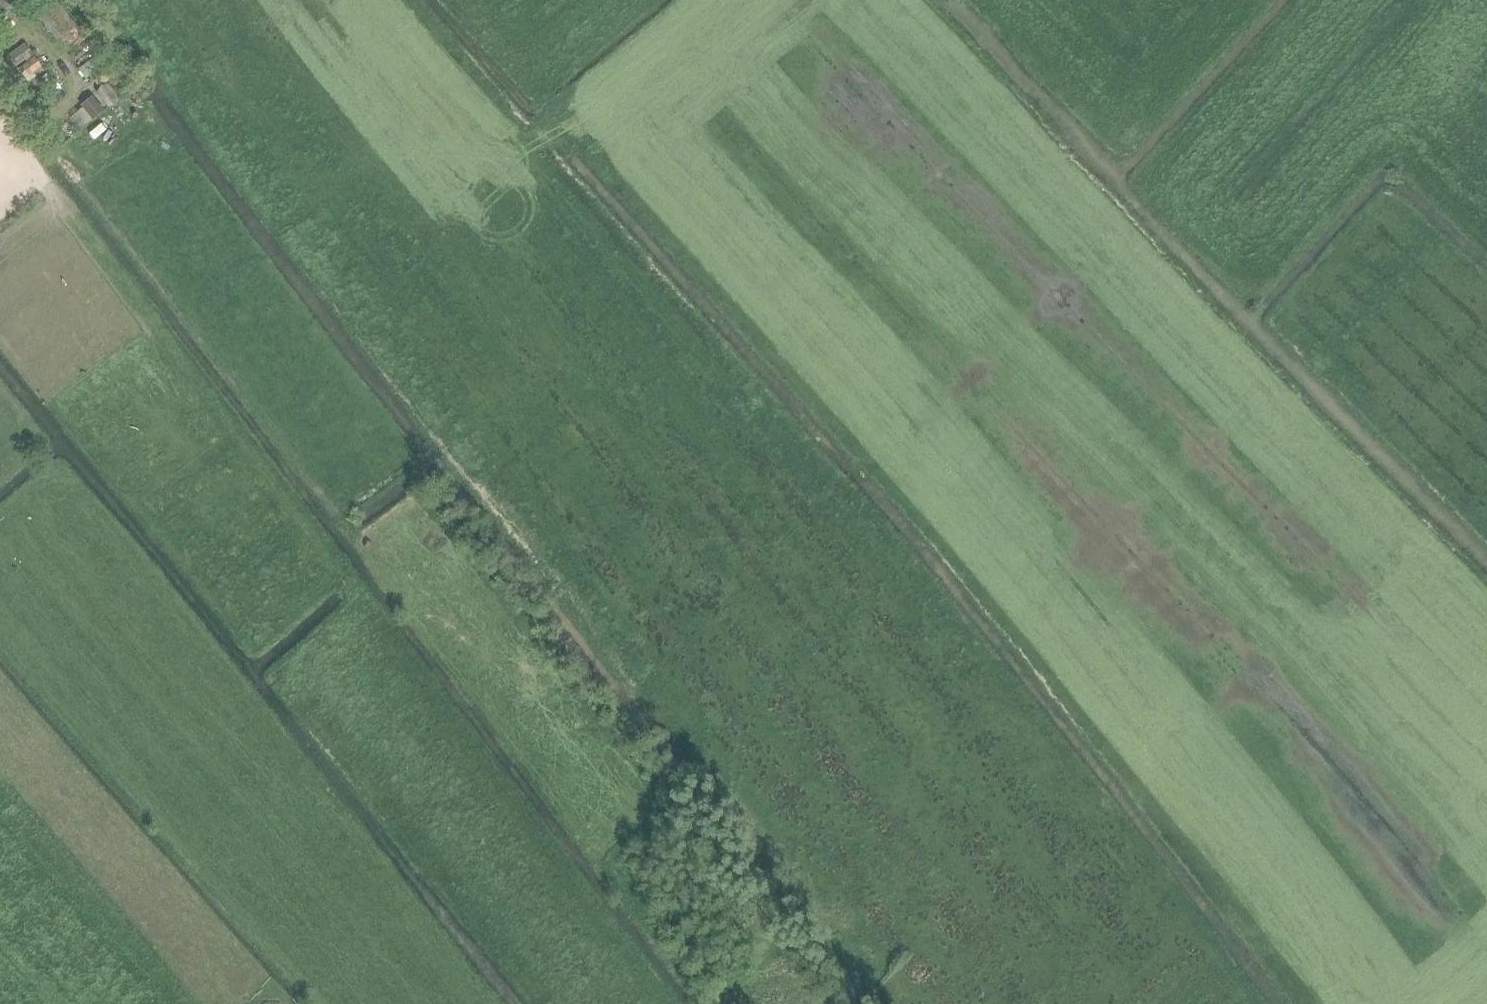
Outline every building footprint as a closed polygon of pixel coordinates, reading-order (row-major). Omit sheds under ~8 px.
[(32,56),(18,69),(25,78),(32,72),(34,75),(42,67),(32,56)] [(120,98),(107,82),(95,92),(108,108),(120,98)] [(92,95),(80,105),(92,120),(104,111),(92,95)]
